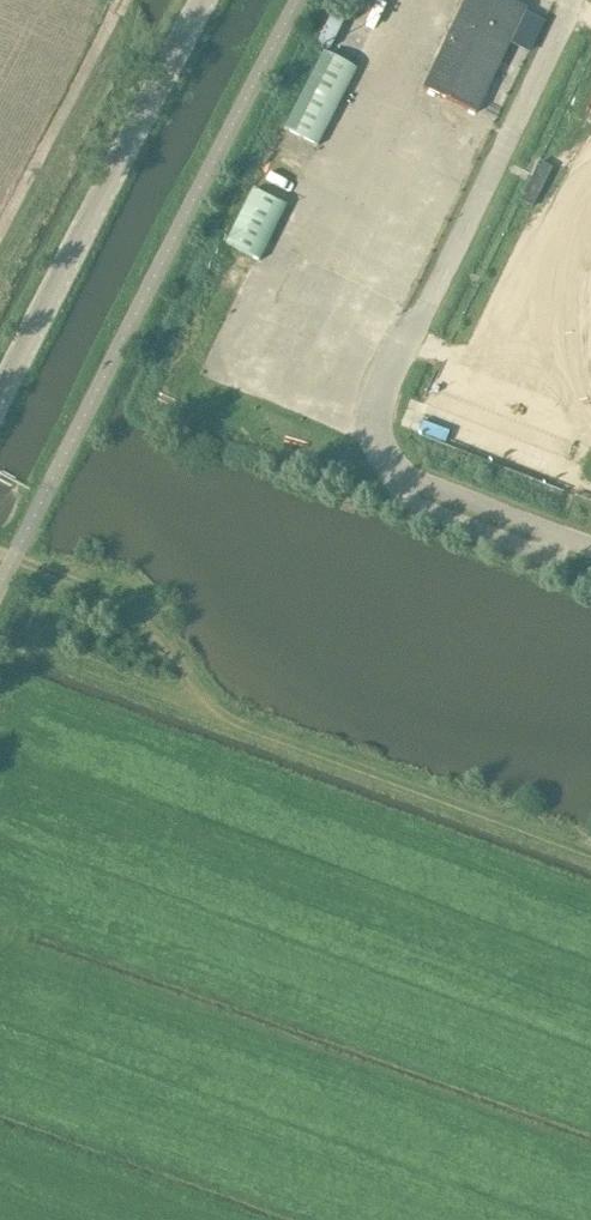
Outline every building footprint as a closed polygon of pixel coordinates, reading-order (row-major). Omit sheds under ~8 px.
[(475,113),(525,9),(507,0),(466,0),(424,88),(475,113)] [(284,129),(318,146),(357,69),(324,52),(284,129)] [(529,185),(521,202),(525,204),(531,207),(550,169),(544,166),(540,163),(535,173),(529,185)] [(287,207),(253,190),(226,244),(254,258),(260,261),(269,242),(287,207)]
